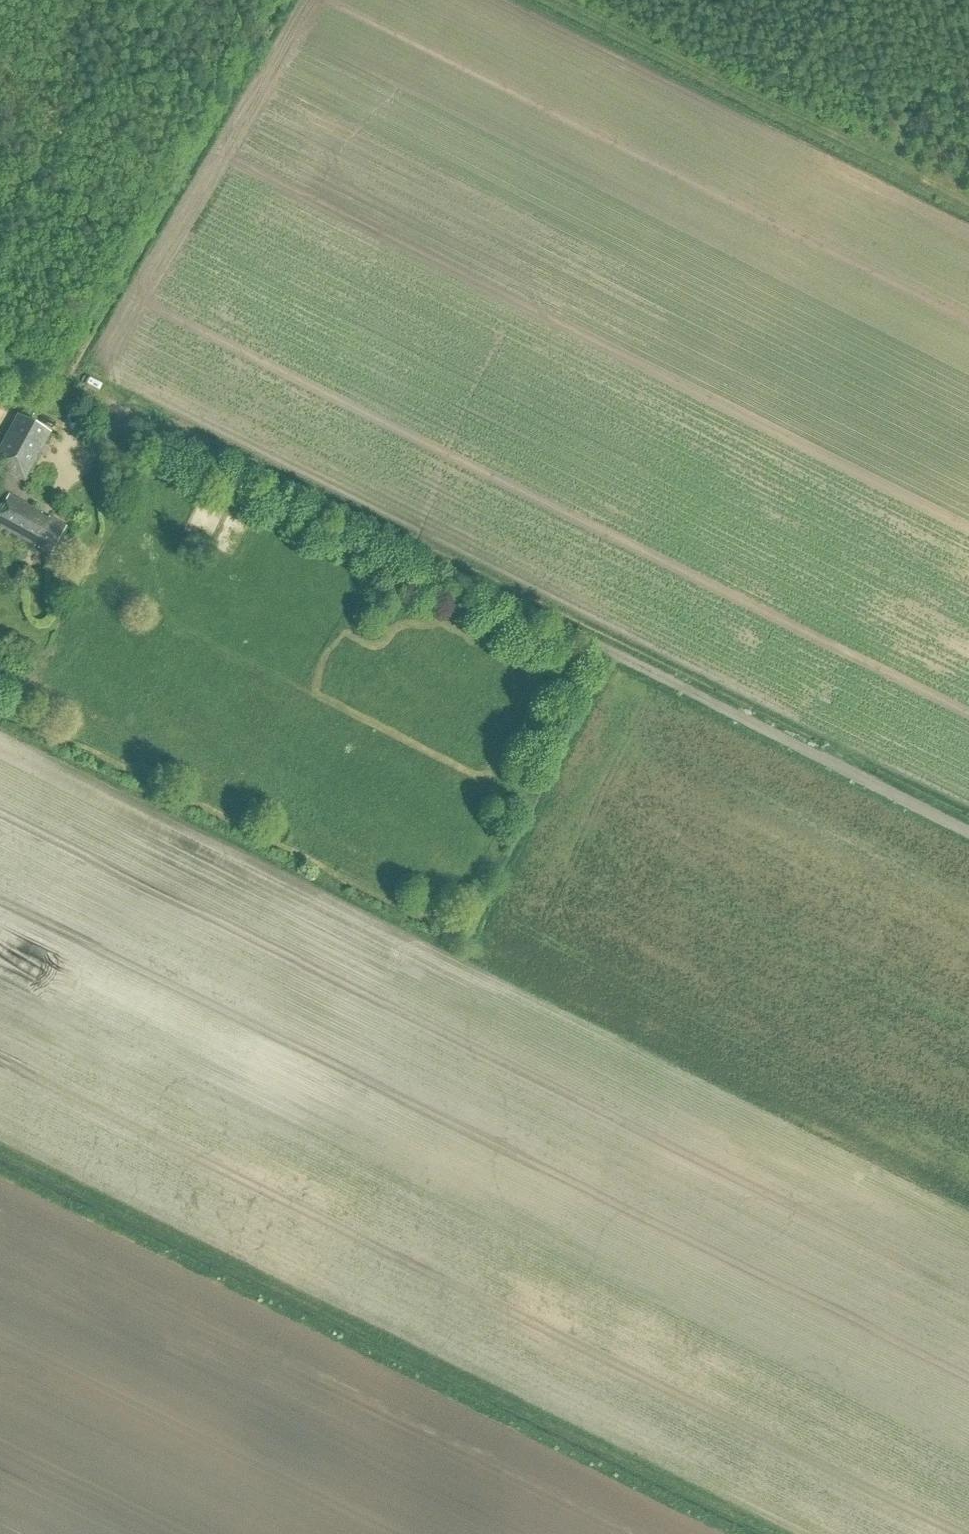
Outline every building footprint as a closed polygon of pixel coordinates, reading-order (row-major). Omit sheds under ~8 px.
[(53,432),(19,414),(0,449),(0,468),(26,482),(53,432)] [(65,529),(7,496),(0,508),(0,528),(50,556),(65,529)] [(34,586),(41,574),(27,566),(20,579),(34,586)]
